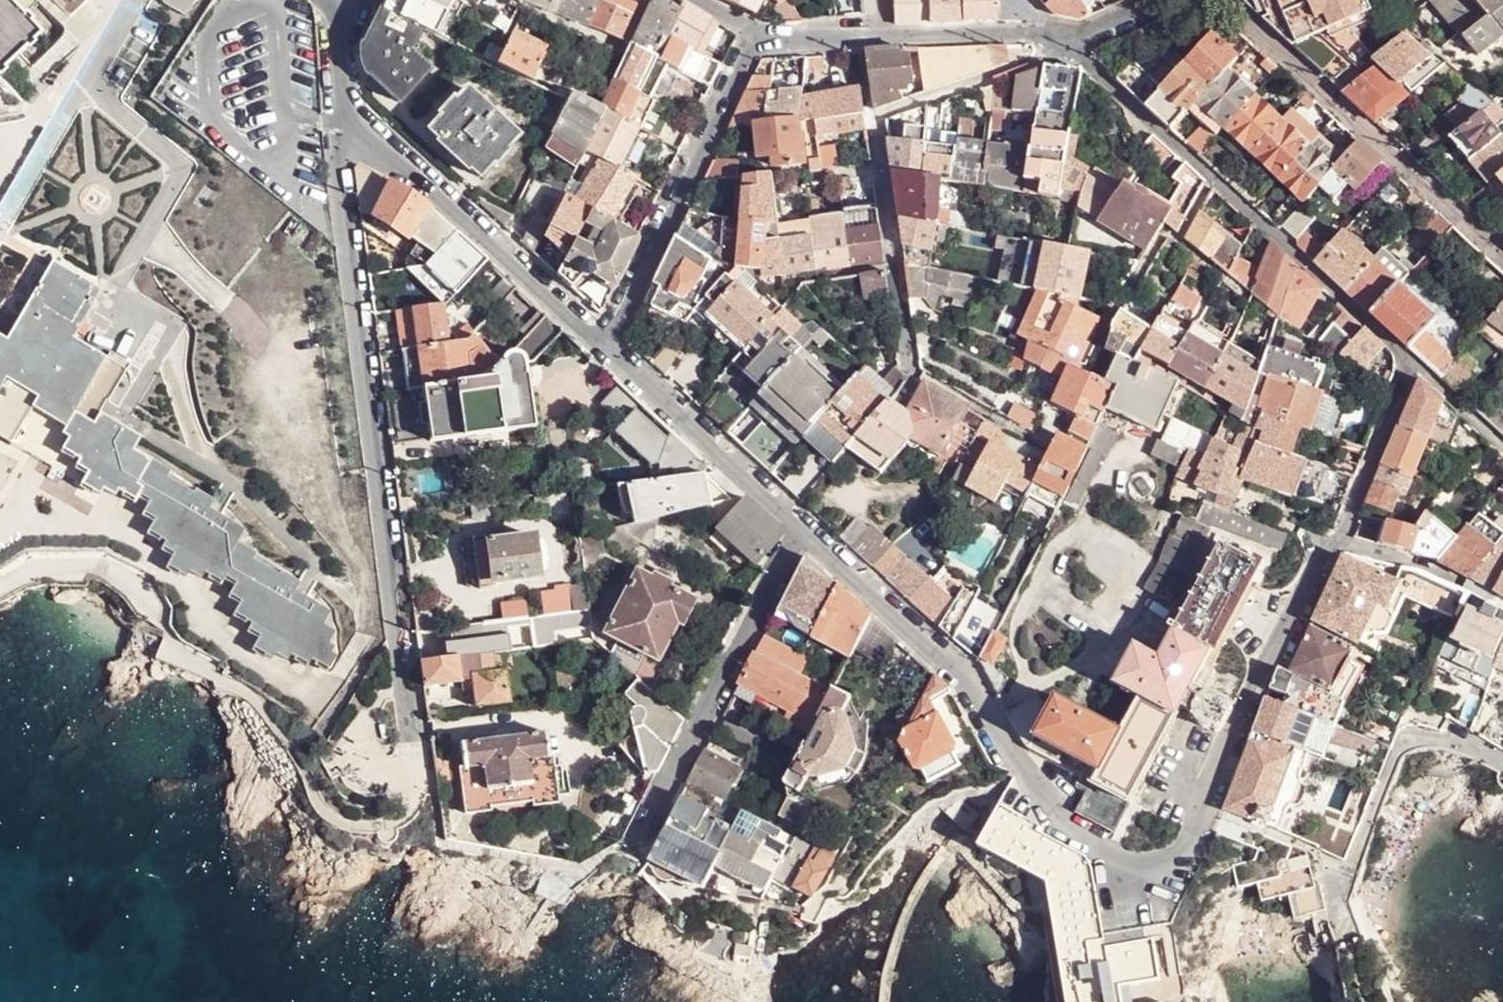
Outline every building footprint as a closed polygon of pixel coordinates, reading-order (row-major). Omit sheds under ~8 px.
[(1,72),(29,44),(31,46),(36,41),(34,40),(44,32),(32,19),(35,18),(27,10),(26,12),(14,0),(0,0),(0,70),(1,72)] [(162,0),(187,16),(196,0),(162,0)] [(383,8),(424,28),(435,34),(444,13),(420,0),(386,0),(383,8)] [(444,13),(452,0),(420,0),(444,13)] [(487,9),(492,0),(472,0),(487,9)] [(554,12),(560,0),(523,0),(554,12)] [(554,12),(588,26),(600,0),(560,0),(554,12)] [(620,39),(639,0),(600,0),(588,26),(620,39)] [(649,5),(675,20),(679,12),(661,0),(652,0),(649,5)] [(679,12),(683,4),(677,0),(661,0),(679,12)] [(722,0),(755,13),(762,0),(722,0)] [(774,7),(784,24),(803,23),(788,0),(783,0),(774,7)] [(863,3),(866,18),(880,17),(877,0),(862,0),(863,3)] [(898,26),(932,24),(930,0),(895,0),(898,26)] [(932,24),(966,22),(963,0),(930,0),(932,24)] [(966,22),(1003,21),(1001,0),(963,0),(966,22)] [(1003,21),(1038,21),(1038,20),(1021,0),(1001,0),(1003,21)] [(1086,19),(1069,0),(1051,0),(1045,5),(1055,16),(1082,20),(1086,19)] [(1104,10),(1095,0),(1069,0),(1086,19),(1104,10)] [(1104,10),(1119,4),(1115,0),(1095,0),(1104,10)] [(1373,10),(1369,0),(1245,0),(1340,87),(1375,59),(1351,30),(1343,33),(1339,25),(1373,10)] [(1488,14),(1477,0),(1432,0),(1463,36),(1488,14)] [(1488,14),(1491,16),(1492,16),(1502,6),(1502,0),(1477,0),(1488,14)] [(667,38),(670,39),(693,50),(702,55),(707,57),(721,65),(728,51),(735,37),(716,26),(708,20),(683,4),(679,12),(675,20),(667,38)] [(635,36),(631,45),(656,59),(659,60),(670,39),(667,38),(675,20),(649,5),(641,22),(635,36)] [(842,6),(836,7),(837,14),(839,20),(846,20),(842,6)] [(1492,16),(1502,29),(1502,6),(1492,16)] [(372,29),(364,46),(365,53),(367,65),(369,73),(401,102),(431,69),(411,51),(424,28),(383,8),(372,29)] [(1373,10),(1339,25),(1343,33),(1351,30),(1377,19),(1373,10)] [(1488,14),(1463,36),(1479,55),(1502,36),(1502,29),(1492,16),(1491,16),(1488,14)] [(511,23),(498,15),(494,24),(507,31),(511,23)] [(1229,66),(1239,55),(1238,53),(1249,42),(1228,22),(1217,34),(1215,32),(1196,53),(1187,62),(1213,85),(1229,66)] [(1216,31),(1209,24),(1189,45),(1193,49),(1196,53),(1215,32),(1216,31)] [(514,30),(510,37),(524,45),(527,37),(514,30)] [(1375,59),(1379,64),(1380,64),(1399,84),(1430,57),(1435,52),(1423,41),(1419,45),(1408,31),(1375,59)] [(510,37),(497,64),(531,81),(542,58),(543,54),(524,45),(510,37)] [(527,37),(524,45),(543,54),(545,51),(547,46),(527,37)] [(670,39),(659,60),(669,66),(673,68),(681,72),(693,50),(670,39)] [(492,62),(499,47),(492,44),(485,58),(492,62)] [(627,53),(614,80),(639,95),(656,59),(631,45),(627,53)] [(993,48),(921,51),(926,92),(995,68),(993,48)] [(1196,53),(1193,49),(1184,59),(1187,62),(1196,53)] [(693,50),(681,72),(691,77),(702,55),(693,50)] [(905,50),(867,53),(874,110),(905,100),(904,93),(913,92),(913,88),(909,55),(905,50)] [(543,54),(542,58),(554,63),(557,57),(545,51),(543,54)] [(1435,52),(1430,57),(1432,60),(1439,55),(1435,52)] [(702,55),(691,77),(696,80),(707,57),(702,55)] [(1279,67),(1268,56),(1260,65),(1272,76),(1273,74),(1275,72),(1279,67)] [(656,59),(639,95),(653,102),(662,82),(668,69),(657,65),(659,60),(656,59)] [(771,92),(773,69),(774,59),(763,60),(758,70),(747,93),(771,92)] [(1042,60),(993,77),(995,85),(1019,77),(1045,67),(1042,60)] [(1164,88),(1134,61),(1117,80),(1147,106),(1164,88)] [(1213,85),(1187,62),(1164,88),(1147,106),(1172,128),(1178,122),(1189,110),(1196,102),(1213,85)] [(1379,64),(1345,91),(1366,111),(1399,84),(1380,64),(1379,64)] [(1257,92),(1229,66),(1213,85),(1240,110),(1257,92)] [(1045,67),(1019,77),(1012,123),(1036,126),(1042,91),(1047,67),(1045,67)] [(1075,69),(1047,67),(1042,91),(1066,95),(1071,95),(1075,69)] [(1289,76),(1279,67),(1275,72),(1285,81),(1289,76)] [(1082,70),(1075,69),(1071,95),(1077,96),(1082,70)] [(707,79),(705,84),(711,87),(713,82),(707,79)] [(601,108),(600,111),(625,123),(639,95),(614,80),(601,108)] [(653,102),(655,103),(665,108),(674,89),(666,84),(662,82),(653,102)] [(1489,96),(1472,82),(1462,92),(1467,98),(1481,112),(1494,101),(1489,96)] [(1308,93),(1298,84),(1292,91),(1302,99),(1303,98),(1308,93)] [(1399,84),(1366,111),(1377,121),(1408,94),(1399,84)] [(995,85),(978,90),(984,99),(985,112),(993,114),(995,85)] [(1213,85),(1196,102),(1189,110),(1204,123),(1217,134),(1222,127),(1240,110),(1213,85)] [(802,88),(771,92),(767,126),(799,123),(802,97),(802,88)] [(467,89),(430,130),(481,178),(519,136),(467,89)] [(861,90),(802,97),(799,123),(806,122),(805,120),(815,119),(818,136),(867,129),(861,90)] [(1500,97),(1496,91),(1489,96),(1494,101),(1500,97)] [(771,92),(747,93),(730,130),(757,127),(767,126),(771,92)] [(1284,118),(1257,92),(1240,110),(1268,136),(1284,118)] [(1319,103),(1308,93),(1303,98),(1302,99),(1299,102),(1310,112),(1319,103)] [(569,100),(553,135),(579,153),(581,152),(600,111),(601,108),(573,95),(569,100)] [(639,95),(625,123),(638,131),(641,132),(655,103),(653,102),(639,95)] [(1071,95),(1066,95),(1058,137),(1071,140),(1071,136),(1077,96),(1071,95)] [(1489,121),(1502,109),(1502,95),(1500,97),(1494,101),(1481,112),(1489,121)] [(1481,112),(1467,98),(1462,102),(1475,117),(1481,112)] [(1475,117),(1462,102),(1447,114),(1461,129),(1475,117)] [(931,106),(927,129),(927,131),(940,133),(943,108),(931,106)] [(1268,136),(1240,110),(1222,127),(1251,154),(1268,136)] [(1292,110),(1284,118),(1268,136),(1296,162),(1313,144),(1321,135),(1292,110)] [(600,111),(581,152),(597,161),(618,171),(638,131),(625,123),(600,111)] [(1460,130),(1452,137),(1470,160),(1472,159),(1479,153),(1500,135),(1489,121),(1481,112),(1475,117),(1461,129),(1460,130)] [(1336,119),(1329,113),(1319,124),(1326,131),(1336,119)] [(1007,116),(993,114),(991,130),(1005,133),(1007,116)] [(896,118),(887,121),(889,134),(898,130),(896,118)] [(958,134),(956,149),(953,183),(985,188),(988,157),(989,144),(990,141),(971,140),(972,119),(959,118),(958,134)] [(805,120),(806,122),(812,154),(819,152),(819,147),(818,136),(815,119),(805,120)] [(1187,130),(1178,122),(1172,128),(1181,138),(1187,130)] [(767,126),(757,127),(760,157),(784,156),(785,165),(806,163),(803,136),(801,136),(799,123),(767,126)] [(1217,134),(1204,123),(1187,143),(1199,154),(1206,146),(1217,134)] [(927,131),(927,129),(907,127),(906,142),(890,141),(890,147),(894,174),(920,178),(925,144),(927,131)] [(1222,127),(1217,134),(1244,161),(1251,154),(1222,127)] [(638,131),(618,171),(631,177),(651,137),(641,132),(638,131)] [(941,147),(956,149),(958,134),(943,132),(941,147)] [(1058,137),(1035,133),(1033,151),(1067,157),(1071,140),(1058,137)] [(1169,149),(1153,134),(1137,153),(1163,175),(1179,157),(1169,149)] [(553,135),(546,147),(574,166),(575,162),(579,153),(553,135)] [(1337,167),(1345,159),(1321,135),(1313,144),(1337,167)] [(1500,135),(1479,153),(1497,176),(1502,170),(1502,138),(1500,135)] [(1080,138),(1071,136),(1071,140),(1067,157),(1066,166),(1088,177),(1090,171),(1075,163),(1080,138)] [(1268,136),(1251,154),(1280,179),(1296,162),(1268,136)] [(1383,161),(1377,156),(1361,142),(1352,150),(1345,159),(1337,167),(1334,169),(1350,184),(1357,189),(1383,161)] [(1413,142),(1406,148),(1411,152),(1418,147),(1413,142)] [(956,149),(941,147),(925,144),(920,178),(941,181),(953,183),(956,149)] [(1033,151),(989,144),(988,157),(985,188),(1025,195),(1027,184),(1033,151)] [(1337,167),(1313,144),(1296,162),(1321,185),(1334,169),(1337,167)] [(821,171),(837,168),(834,146),(819,147),(819,152),(820,158),(820,160),(821,171)] [(1067,157),(1033,151),(1027,184),(1042,187),(1041,197),(1060,200),(1062,190),(1066,166),(1067,157)] [(579,153),(575,162),(591,170),(597,161),(581,152),(579,153)] [(1497,176),(1479,153),(1472,159),(1490,182),(1497,176)] [(1431,160),(1428,157),(1421,161),(1425,165),(1431,160)] [(820,158),(811,160),(812,172),(821,171),(820,160),(820,158)] [(581,185),(572,201),(589,212),(610,223),(636,180),(631,177),(618,171),(597,161),(591,170),(581,185)] [(740,162),(714,162),(705,181),(739,178),(740,162)] [(1296,162),(1280,179),(1294,192),(1305,202),(1319,185),(1321,185),(1296,162)] [(1233,173),(1221,163),(1216,169),(1226,180),(1233,173)] [(363,218),(375,216),(391,183),(355,164),(363,218)] [(1205,182),(1185,164),(1173,177),(1177,179),(1175,183),(1180,186),(1168,207),(1174,211),(1186,218),(1205,182)] [(1457,171),(1452,164),(1437,176),(1444,182),(1457,171)] [(1088,177),(1066,166),(1062,190),(1082,194),(1088,177)] [(1350,184),(1334,169),(1321,185),(1319,185),(1334,199),(1350,184)] [(549,174),(547,177),(564,187),(566,182),(549,174)] [(920,178),(894,174),(900,219),(916,221),(929,224),(934,224),(936,213),(941,181),(920,178)] [(772,176),(745,178),(742,222),(767,222),(778,222),(778,219),(775,200),(772,176)] [(1497,176),(1490,182),(1490,183),(1502,200),(1502,183),(1497,176)] [(547,177),(544,184),(561,194),(564,187),(547,177)] [(1118,195),(1088,177),(1082,194),(1079,204),(1078,210),(1099,223),(1118,195)] [(564,187),(561,194),(572,201),(581,185),(568,179),(566,182),(564,187)] [(524,203),(537,209),(544,195),(556,204),(561,194),(544,184),(536,180),(524,203)] [(375,216),(374,217),(407,241),(409,238),(415,230),(429,208),(414,194),(391,183),(375,216)] [(1042,187),(1027,184),(1025,195),(1041,197),(1042,187)] [(1152,199),(1127,184),(1118,195),(1099,223),(1148,251),(1166,223),(1174,211),(1168,207),(1152,199)] [(1267,191),(1262,186),(1249,200),(1255,204),(1260,199),(1267,191)] [(1478,193),(1474,187),(1461,198),(1466,203),(1473,197),(1478,193)] [(1082,194),(1062,190),(1060,200),(1060,201),(1079,204),(1082,194)] [(1427,202),(1415,191),(1407,200),(1419,212),(1427,202)] [(1305,202),(1294,192),(1286,201),(1296,211),(1301,205),(1305,202)] [(556,204),(550,217),(579,234),(584,222),(589,212),(572,201),(561,194),(556,204)] [(537,209),(524,242),(534,252),(542,236),(550,217),(556,204),(544,195),(537,209)] [(1476,202),(1473,197),(1466,203),(1471,207),(1476,202)] [(692,210),(700,212),(704,213),(707,214),(709,205),(695,201),(694,204),(692,210)] [(1296,211),(1286,201),(1275,213),(1285,222),(1296,211)] [(1260,210),(1280,228),(1285,222),(1275,213),(1265,204),(1260,210)] [(1285,222),(1280,228),(1285,227),(1297,238),(1316,218),(1301,205),(1296,211),(1285,222)] [(429,208),(415,230),(426,238),(441,220),(429,208)] [(700,212),(692,210),(688,217),(702,221),(704,213),(700,212)] [(1186,218),(1174,211),(1166,223),(1178,232),(1186,218)] [(570,250),(558,274),(580,295),(585,284),(585,280),(589,279),(590,277),(613,289),(638,240),(610,223),(589,212),(584,222),(602,232),(594,251),(575,241),(570,250)] [(878,212),(844,216),(850,267),(884,262),(878,212)] [(1242,247),(1201,212),(1186,239),(1209,258),(1228,274),(1237,258),(1242,247)] [(963,217),(936,213),(934,224),(961,230),(963,221),(963,217)] [(1444,217),(1441,214),(1419,238),(1432,250),(1441,240),(1453,226),(1444,217)] [(844,216),(812,221),(819,271),(850,267),(844,216)] [(550,217),(542,236),(570,250),(575,241),(579,234),(550,217)] [(732,220),(729,219),(726,251),(721,251),(719,266),(731,273),(737,266),(742,222),(732,220)] [(916,221),(900,219),(903,237),(917,240),(917,230),(916,221)] [(424,267),(426,267),(443,249),(435,242),(450,227),(441,220),(426,238),(415,230),(409,238),(417,243),(409,256),(424,267)] [(510,221),(506,227),(511,231),(515,224),(510,221)] [(784,224),(779,225),(781,240),(786,276),(819,271),(812,221),(784,224)] [(916,221),(917,230),(928,233),(929,224),(916,221)] [(970,222),(963,221),(961,230),(970,231),(970,222)] [(579,234),(575,241),(594,251),(602,232),(584,222),(579,234)] [(767,222),(742,222),(737,266),(764,270),(765,270),(766,240),(767,222)] [(778,222),(767,222),(766,240),(781,240),(779,225),(778,222)] [(928,233),(917,230),(917,240),(931,243),(934,224),(929,224),(928,233)] [(677,238),(695,249),(702,237),(682,226),(677,238)] [(450,227),(435,242),(443,249),(457,233),(450,227)] [(1375,260),(1345,232),(1326,251),(1316,262),(1347,291),(1375,260)] [(479,254),(457,233),(443,249),(426,267),(424,267),(457,296),(476,274),(468,266),(479,254)] [(1326,251),(1307,235),(1298,245),(1316,262),(1326,251)] [(1023,241),(999,236),(997,247),(1021,252),(1023,241)] [(917,240),(903,237),(906,265),(919,266),(917,240)] [(695,249),(677,238),(655,285),(701,307),(718,287),(704,279),(712,261),(695,249)] [(1169,251),(1174,243),(1169,238),(1163,247),(1169,251)] [(781,240),(766,240),(765,270),(764,270),(763,278),(786,276),(781,240)] [(1045,245),(1023,241),(1021,252),(1015,286),(1034,290),(1037,290),(1045,245)] [(1274,247),(1272,244),(1261,270),(1257,279),(1258,281),(1283,301),(1294,265),(1274,247)] [(1068,249),(1045,245),(1037,290),(1062,296),(1080,299),(1092,254),(1068,249)] [(1408,274),(1383,251),(1375,260),(1400,283),(1408,274)] [(479,254),(468,266),(476,274),(488,262),(479,254)] [(1237,258),(1228,274),(1252,294),(1253,293),(1258,281),(1257,279),(1261,270),(1237,258)] [(12,443),(32,406),(66,427),(63,433),(69,437),(62,449),(80,459),(76,466),(88,472),(82,484),(100,495),(103,489),(115,496),(119,490),(136,500),(139,494),(151,501),(144,513),(156,519),(149,531),(166,541),(163,547),(174,554),(168,566),(186,577),(190,571),(201,578),(205,572),(221,582),(226,577),(237,583),(230,594),(241,601),(235,613),(252,624),(249,629),(260,636),(255,648),(272,659),(276,653),(287,660),(291,654),(308,664),(311,659),(329,669),(337,655),(331,652),(334,646),(328,643),(335,632),(323,624),(330,611),(295,590),(300,581),(282,571),(280,575),(256,553),(237,542),(245,529),(209,508),(214,499),(196,489),(194,492),(167,477),(170,471),(134,449),(141,436),(100,413),(126,369),(74,338),(102,289),(53,260),(7,339),(0,335),(0,436),(12,443)] [(1400,283),(1375,260),(1347,291),(1357,300),(1372,314),(1400,283)] [(1197,279),(1204,267),(1196,261),(1188,274),(1197,279)] [(1495,263),(1486,274),(1487,295),(1501,308),(1502,306),(1502,271),(1495,263)] [(907,272),(912,300),(921,299),(924,299),(924,298),(931,299),(932,295),(931,294),(930,285),(950,289),(954,274),(919,266),(906,265),(907,272)] [(1305,274),(1294,265),(1283,301),(1282,304),(1296,313),(1298,314),(1305,300),(1309,295),(1316,284),(1305,274)] [(701,307),(700,308),(712,319),(747,351),(772,322),(775,319),(747,294),(757,284),(750,278),(746,274),(737,266),(731,273),(728,276),(718,287),(701,307)] [(424,267),(409,269),(448,304),(457,296),(424,267)] [(886,272),(861,276),(866,301),(890,298),(886,272)] [(982,280),(954,274),(950,289),(930,285),(931,294),(932,295),(931,299),(924,298),(924,299),(934,311),(940,314),(946,297),(972,305),(982,280)] [(1446,309),(1408,274),(1400,283),(1438,318),(1446,309)] [(516,288),(507,279),(488,299),(498,308),(516,288)] [(1283,301),(1258,281),(1253,293),(1272,308),(1280,314),(1282,304),(1283,301)] [(1438,318),(1400,283),(1372,314),(1406,344),(1410,347),(1424,334),(1438,318)] [(1322,291),(1316,284),(1309,295),(1315,302),(1322,291)] [(655,285),(645,305),(686,324),(696,313),(700,308),(701,307),(655,285)] [(516,288),(498,308),(529,337),(548,317),(525,296),(516,288)] [(1062,296),(1037,290),(1034,290),(1014,333),(1032,342),(1080,363),(1089,344),(1100,320),(1078,309),(1061,301),(1062,296)] [(1296,313),(1291,322),(1298,327),(1304,318),(1315,302),(1309,295),(1305,300),(1298,314),(1296,313)] [(1080,299),(1062,296),(1061,301),(1078,309),(1080,299)] [(599,304),(596,311),(602,315),(604,309),(599,304)] [(1296,313),(1282,304),(1280,314),(1278,320),(1289,326),(1291,322),(1296,313)] [(443,305),(414,309),(420,349),(449,344),(443,305)] [(1491,320),(1502,329),(1502,306),(1501,308),(1491,320)] [(700,308),(696,313),(708,323),(712,319),(700,308)] [(1196,324),(1168,308),(1161,320),(1190,336),(1196,324)] [(1280,314),(1272,308),(1268,313),(1278,321),(1278,320),(1280,314)] [(398,311),(403,351),(405,351),(420,349),(414,309),(398,311)] [(787,335),(797,323),(784,310),(775,319),(772,322),(787,335)] [(1349,339),(1361,326),(1350,315),(1346,311),(1334,325),(1349,339)] [(1154,333),(1121,313),(1114,324),(1146,346),(1154,333)] [(431,439),(432,442),(536,428),(528,366),(535,364),(565,332),(548,317),(529,337),(499,368),(489,380),(425,389),(431,439)] [(1315,326),(1304,318),(1298,327),(1296,330),(1307,337),(1315,326)] [(1190,336),(1161,320),(1154,333),(1146,346),(1142,354),(1172,367),(1190,336)] [(1480,333),(1502,352),(1502,329),(1491,320),(1480,333)] [(787,335),(772,322),(747,351),(735,364),(766,392),(795,358),(802,351),(803,350),(787,335)] [(813,338),(797,323),(787,335),(803,350),(813,339),(813,338)] [(821,330),(814,323),(809,328),(817,335),(821,330)] [(1146,346),(1114,324),(1106,351),(1118,355),(1137,362),(1142,354),(1146,346)] [(1229,343),(1196,324),(1190,336),(1224,355),(1229,343)] [(1353,342),(1349,339),(1334,325),(1320,338),(1340,355),(1353,342)] [(457,336),(459,343),(468,342),(469,344),(476,336),(475,335),(476,334),(470,326),(457,336)] [(1353,342),(1340,355),(1365,370),(1386,348),(1381,343),(1377,340),(1364,329),(1354,340),(1353,342)] [(813,338),(813,339),(822,346),(829,337),(821,330),(817,335),(813,338)] [(449,344),(420,349),(425,389),(489,380),(499,368),(483,344),(476,334),(475,335),(476,336),(469,344),(468,342),(459,343),(449,344)] [(1455,362),(1424,334),(1410,347),(1443,378),(1451,368),(1455,362)] [(1224,355),(1190,336),(1172,367),(1178,370),(1204,386),(1209,388),(1224,355)] [(1303,347),(1287,341),(1284,354),(1299,359),(1303,347)] [(1065,381),(1054,404),(1071,412),(1078,416),(1080,417),(1085,419),(1089,408),(1104,414),(1108,406),(1117,388),(1105,383),(1089,375),(1077,370),(1080,363),(1032,342),(1026,358),(1024,362),(1065,381)] [(669,343),(653,362),(665,374),(683,354),(669,343)] [(1257,359),(1229,343),(1224,355),(1251,370),(1257,359)] [(420,349),(405,351),(410,390),(425,389),(420,349)] [(1284,354),(1269,349),(1261,374),(1271,377),(1272,376),(1317,393),(1325,369),(1299,359),(1284,354)] [(840,399),(847,392),(802,351),(795,358),(766,392),(753,407),(769,422),(745,448),(773,474),(780,465),(796,447),(806,436),(808,434),(818,422),(840,399)] [(1460,395),(1462,397),(1482,370),(1463,352),(1455,362),(1451,368),(1443,378),(1457,391),(1460,395)] [(1137,362),(1118,355),(1105,383),(1117,388),(1108,406),(1159,431),(1180,384),(1174,380),(1167,375),(1137,362)] [(1251,370),(1224,355),(1209,388),(1214,393),(1236,405),(1247,411),(1248,408),(1255,389),(1260,376),(1251,370)] [(883,382),(889,375),(873,362),(867,368),(883,382)] [(1178,370),(1172,367),(1167,375),(1174,380),(1178,370)] [(883,382),(867,368),(865,369),(866,370),(847,392),(840,399),(818,422),(848,450),(849,449),(890,404),(898,394),(883,382)] [(903,372),(901,371),(896,368),(889,375),(883,382),(898,394),(900,391),(902,387),(910,376),(903,372)] [(1317,393),(1272,376),(1271,377),(1266,393),(1258,412),(1302,427),(1310,430),(1323,395),(1317,393)] [(1422,379),(1401,426),(1429,439),(1445,400),(1422,379)] [(642,403),(622,385),(604,405),(623,423),(635,410),(642,403)] [(967,409),(928,386),(911,418),(890,404),(849,449),(883,474),(915,438),(943,452),(967,409)] [(1209,388),(1204,386),(1200,395),(1204,398),(1209,388)] [(1214,393),(1209,388),(1204,398),(1211,401),(1214,393)] [(425,389),(410,390),(407,391),(409,401),(393,403),(400,444),(431,439),(425,389)] [(1266,393),(1255,389),(1248,408),(1258,412),(1266,393)] [(1493,411),(1481,399),(1474,408),(1487,419),(1493,411)] [(1454,409),(1445,400),(1429,439),(1440,444),(1451,449),(1465,419),(1454,409)] [(1046,401),(1043,408),(1067,419),(1071,412),(1054,404),(1046,401)] [(1247,411),(1236,405),(1232,414),(1244,421),(1247,411)] [(1291,454),(1302,427),(1258,412),(1248,408),(1247,411),(1244,421),(1254,426),(1250,440),(1255,441),(1291,454)] [(670,442),(635,410),(623,423),(615,432),(659,471),(670,442)] [(1230,413),(1225,410),(1214,439),(1219,442),(1230,413)] [(1078,416),(1070,431),(1091,441),(1094,436),(1099,425),(1085,419),(1080,417),(1078,416)] [(1502,418),(1494,426),(1502,434),(1502,419),(1502,418)] [(1049,456),(985,419),(977,434),(992,442),(1004,449),(1043,469),(1050,456),(1049,456)] [(1214,439),(1174,419),(1164,441),(1188,454),(1190,450),(1207,458),(1214,439)] [(1254,426),(1244,421),(1233,449),(1244,454),(1250,440),(1254,426)] [(848,450),(818,422),(808,434),(838,461),(848,450)] [(1120,434),(1101,424),(1089,450),(1104,457),(1107,458),(1120,434)] [(1373,431),(1357,426),(1351,444),(1358,447),(1366,450),(1373,431)] [(1401,426),(1384,465),(1401,472),(1407,475),(1413,477),(1417,467),(1429,439),(1401,426)] [(838,461),(808,434),(806,436),(796,447),(780,465),(796,482),(789,489),(802,500),(838,461)] [(659,471),(656,478),(703,473),(712,471),(672,435),(670,442),(659,471)] [(1086,451),(1060,437),(1049,456),(1050,456),(1043,469),(1036,484),(1064,498),(1086,451)] [(1219,442),(1214,439),(1207,458),(1233,469),(1238,472),(1240,466),(1244,454),(1233,449),(1219,442)] [(1440,444),(1429,439),(1417,467),(1429,472),(1440,444)] [(1245,475),(1282,490),(1297,497),(1308,460),(1291,454),(1255,441),(1246,469),(1245,475)] [(1004,449),(992,442),(976,473),(968,487),(995,502),(1005,484),(1029,496),(1036,484),(1043,469),(1004,449)] [(1187,455),(1161,442),(1154,457),(1181,470),(1187,455)] [(1499,451),(1492,445),(1487,451),(1493,457),(1499,451)] [(1358,447),(1356,453),(1364,456),(1366,450),(1358,447)] [(1104,457),(1089,450),(1063,504),(1077,510),(1104,457)] [(1207,458),(1190,450),(1188,454),(1187,455),(1181,470),(1177,477),(1198,486),(1201,480),(1207,458)] [(1201,480),(1198,486),(1209,491),(1205,502),(1233,513),(1245,475),(1238,472),(1233,469),(1207,458),(1201,480)] [(1478,461),(1471,458),(1469,463),(1473,467),(1478,461)] [(1360,467),(1339,459),(1334,470),(1343,473),(1356,478),(1360,467)] [(968,487),(976,473),(960,464),(952,479),(968,487)] [(1400,493),(1405,495),(1413,477),(1407,475),(1401,472),(1384,465),(1375,488),(1368,504),(1391,513),(1400,493)] [(1351,491),(1356,478),(1343,473),(1334,470),(1326,467),(1316,497),(1338,506),(1345,508),(1351,491)] [(656,478),(626,483),(636,523),(649,521),(703,507),(717,504),(715,493),(713,482),(705,483),(704,478),(703,473),(656,478)] [(705,483),(713,482),(708,477),(703,473),(704,478),(705,483)] [(717,504),(733,500),(721,489),(713,482),(715,493),(717,504)] [(1064,498),(1036,484),(1029,496),(1057,511),(1064,498)] [(574,490),(563,492),(565,499),(570,503),(576,502),(574,490)] [(717,504),(703,507),(723,525),(747,500),(743,496),(733,500),(717,504)] [(723,525),(720,528),(756,562),(758,561),(783,533),(747,500),(723,525)] [(491,501),(471,504),(473,518),(494,514),(491,501)] [(576,502),(570,503),(572,514),(578,512),(576,502)] [(1212,524),(1205,505),(1205,507),(1198,525),(1195,523),(1189,536),(1204,541),(1211,525),(1212,524)] [(1285,535),(1205,505),(1212,524),(1279,550),(1285,535)] [(1178,517),(1159,510),(1150,530),(1168,538),(1178,517)] [(1457,538),(1427,514),(1420,524),(1417,530),(1402,551),(1439,561),(1457,538)] [(1478,515),(1468,527),(1496,548),(1502,540),(1502,532),(1478,515)] [(852,546),(868,529),(856,518),(840,536),(852,546)] [(1195,523),(1182,519),(1176,530),(1189,536),(1195,523)] [(636,523),(618,527),(640,541),(647,545),(649,521),(636,523)] [(1389,522),(1384,521),(1379,544),(1384,545),(1389,522)] [(1417,530),(1389,522),(1384,545),(1402,551),(1417,530)] [(618,527),(608,530),(611,547),(631,557),(640,541),(618,527)] [(891,544),(870,527),(868,529),(852,546),(874,566),(891,544)] [(1496,548),(1468,527),(1457,538),(1439,561),(1469,577),(1470,578),(1487,558),(1496,548)] [(520,531),(503,534),(504,541),(521,538),(520,531)] [(604,531),(581,536),(586,572),(603,571),(601,556),(607,555),(604,531)] [(474,544),(476,556),(493,555),(496,542),(504,541),(503,534),(490,536),(473,538),(474,544)] [(1186,543),(1172,537),(1167,548),(1162,564),(1173,570),(1174,570),(1186,543)] [(480,584),(481,589),(498,587),(497,582),(540,575),(539,571),(534,541),(534,539),(521,538),(504,541),(496,542),(493,555),(476,556),(480,584)] [(1204,546),(1189,538),(1186,543),(1174,570),(1190,577),(1204,546)] [(542,540),(534,541),(539,571),(547,569),(546,564),(548,561),(546,546),(542,544),(542,540)] [(1496,548),(1487,558),(1502,567),(1502,540),(1496,548)] [(1247,558),(1220,543),(1214,555),(1176,627),(1170,623),(1169,628),(1174,631),(1173,632),(1212,652),(1221,633),(1248,584),(1258,564),(1247,558)] [(476,556),(474,544),(465,545),(471,585),(480,584),(476,556)] [(891,544),(874,566),(889,579),(908,559),(891,544)] [(819,626),(838,587),(806,557),(780,608),(819,626)] [(1399,584),(1345,558),(1334,580),(1315,621),(1318,623),(1321,618),(1337,626),(1334,631),(1359,645),(1366,632),(1375,636),(1387,611),(1399,584)] [(1487,558),(1470,578),(1495,592),(1502,577),(1502,567),(1487,558)] [(919,569),(908,559),(889,579),(901,591),(919,569)] [(1173,570),(1162,564),(1147,589),(1159,596),(1173,570)] [(1387,611),(1393,619),(1404,595),(1456,619),(1463,609),(1472,595),(1465,592),(1465,590),(1441,582),(1428,575),(1422,572),(1405,568),(1399,584),(1387,611)] [(919,569),(901,591),(912,601),(931,579),(919,569)] [(1190,577),(1174,570),(1173,570),(1159,596),(1175,604),(1190,577)] [(662,578),(655,575),(653,579),(639,572),(607,634),(621,642),(659,661),(660,659),(679,623),(683,625),(695,600),(670,588),(672,583),(671,583),(662,578)] [(666,572),(662,578),(671,583),(674,577),(666,572)] [(1470,578),(1469,577),(1465,590),(1465,592),(1472,595),(1473,594),(1494,604),(1499,594),(1499,593),(1497,591),(1496,592),(1495,592),(1470,578)] [(954,607),(957,601),(933,581),(931,579),(912,601),(942,629),(954,607)] [(543,591),(546,616),(579,613),(592,610),(587,584),(571,586),(571,583),(553,586),(555,590),(543,591)] [(1257,588),(1248,584),(1221,633),(1230,638),(1257,588)] [(871,617),(838,587),(819,626),(813,637),(852,655),(854,650),(857,645),(871,617)] [(977,595),(964,588),(957,601),(954,607),(967,614),(977,595)] [(1453,641),(1494,660),(1502,641),(1502,611),(1493,606),(1494,604),(1473,594),(1472,595),(1463,609),(1467,611),(1453,641)] [(1000,608),(977,595),(967,614),(954,640),(974,656),(1000,608)] [(527,601),(502,605),(505,620),(530,618),(527,601)] [(967,614),(954,607),(942,629),(954,640),(967,614)] [(819,626),(780,608),(775,619),(813,637),(819,626)] [(1494,660),(1453,641),(1467,611),(1463,609),(1456,619),(1454,622),(1452,628),(1440,655),(1491,679),(1496,667),(1502,651),(1502,641),(1494,660)] [(505,620),(486,624),(466,625),(467,631),(453,632),(457,658),(459,657),(476,654),(481,654),(514,650),(512,629),(535,625),(538,647),(560,644),(559,634),(595,628),(592,610),(579,613),(546,616),(530,618),(505,620)] [(1387,635),(1394,620),(1393,619),(1387,611),(1375,636),(1387,635)] [(899,643),(871,617),(857,645),(854,650),(883,666),(899,643)] [(1355,652),(1311,628),(1299,655),(1295,662),(1292,670),(1304,677),(1313,681),(1334,693),(1355,652)] [(1212,652),(1173,632),(1159,659),(1134,646),(1115,684),(1138,697),(1177,717),(1182,709),(1192,689),(1206,663),(1212,652)] [(1230,638),(1221,633),(1212,652),(1220,657),(1230,638)] [(803,655),(766,635),(763,642),(757,653),(795,671),(803,655)] [(1008,641),(996,635),(982,659),(994,665),(1008,641)] [(659,661),(621,642),(614,655),(619,659),(640,679),(644,670),(661,679),(669,664),(660,659),(659,661)] [(1371,651),(1359,645),(1355,652),(1334,693),(1331,698),(1343,703),(1371,651)] [(476,654),(459,657),(464,683),(475,681),(476,690),(479,708),(514,703),(509,665),(518,664),(516,649),(514,650),(481,654),(476,654)] [(795,671),(757,653),(753,662),(743,682),(780,702),(804,714),(811,717),(818,721),(829,700),(811,691),(816,682),(795,671)] [(1491,679),(1440,655),(1435,667),(1486,691),(1491,679)] [(457,658),(423,662),(427,688),(464,683),(459,657),(457,658)] [(982,659),(981,659),(979,661),(981,662),(999,699),(1009,680),(994,665),(982,659)] [(1496,667),(1491,679),(1502,685),(1502,670),(1496,667)] [(1285,671),(1279,668),(1271,690),(1286,697),(1283,705),(1322,721),(1331,698),(1310,687),(1302,682),(1290,675),(1290,674),(1285,671)] [(1304,677),(1292,670),(1290,674),(1290,675),(1302,682),(1304,677)] [(949,688),(936,677),(907,732),(938,714),(930,701),(931,700),(950,690),(949,688)] [(657,694),(640,679),(626,694),(638,704),(632,712),(637,730),(642,722),(657,694)] [(475,681),(464,683),(464,691),(476,690),(475,681)] [(1334,693),(1313,681),(1310,687),(1331,698),(1334,693)] [(1225,699),(1228,704),(1229,703),(1236,691),(1221,683),(1215,694),(1219,695),(1221,696),(1223,697),(1225,699)] [(1209,694),(1207,694),(1206,691),(1202,692),(1203,695),(1192,689),(1182,709),(1194,715),(1191,716),(1192,721),(1194,719),(1198,724),(1206,729),(1214,730),(1216,733),(1220,732),(1218,729),(1220,728),(1224,728),(1227,721),(1231,713),(1229,713),(1229,711),(1229,708),(1232,707),(1232,704),(1231,703),(1229,703),(1228,704),(1225,699),(1223,697),(1221,696),(1219,695),(1215,694),(1213,694),(1211,694),(1209,694)] [(851,700),(834,690),(833,691),(829,700),(818,721),(816,724),(810,733),(785,782),(786,787),(800,794),(810,777),(813,778),(817,778),(847,768),(856,751),(847,722),(845,717),(843,715),(851,700)] [(657,694),(642,722),(671,750),(687,720),(657,694)] [(1177,717),(1138,697),(1119,733),(1100,771),(1093,784),(1131,804),(1177,717)] [(1343,703),(1331,698),(1322,721),(1337,726),(1345,705),(1343,703)] [(1061,700),(1056,699),(1049,710),(1061,700)] [(1119,733),(1061,700),(1049,710),(1035,735),(1100,771),(1119,733)] [(1283,705),(1267,700),(1263,712),(1255,732),(1254,734),(1297,749),(1308,755),(1309,755),(1322,721),(1283,705)] [(1045,715),(1030,701),(1008,716),(1026,752),(1029,748),(1035,735),(1045,715)] [(818,721),(811,717),(804,714),(797,726),(810,733),(816,724),(818,721)] [(938,714),(907,732),(900,745),(914,771),(922,773),(953,756),(954,755),(956,747),(938,715),(938,714)] [(1399,729),(1371,717),(1366,731),(1394,743),(1394,741),(1399,730),(1399,729)] [(1309,755),(1323,760),(1331,741),(1337,726),(1322,721),(1309,755)] [(642,722),(637,730),(637,733),(646,767),(648,775),(659,774),(671,750),(642,722)] [(1374,759),(1379,744),(1337,726),(1331,741),(1374,759)] [(1297,749),(1254,734),(1255,732),(1253,733),(1250,742),(1251,742),(1226,811),(1265,826),(1268,827),(1297,749)] [(549,733),(464,744),(466,767),(467,769),(487,767),(490,791),(535,785),(533,761),(553,758),(553,756),(549,733)] [(646,767),(637,733),(623,745),(642,770),(646,767)] [(1308,755),(1297,749),(1268,827),(1275,830),(1280,832),(1308,755)] [(740,771),(706,753),(699,767),(690,784),(716,798),(724,802),(740,771)] [(553,758),(533,761),(535,785),(537,805),(562,803),(556,756),(553,756),(553,758)] [(959,768),(953,756),(922,773),(929,786),(959,768)] [(466,767),(463,768),(468,814),(492,811),(490,791),(487,767),(467,769),(466,767)] [(648,775),(646,780),(654,784),(659,774),(648,775)] [(667,883),(674,882),(680,884),(683,885),(703,888),(714,866),(720,854),(734,828),(717,819),(708,815),(716,798),(690,784),(648,866),(653,871),(654,874),(659,880),(667,883)] [(1131,804),(1093,784),(1088,792),(1077,813),(1115,834),(1127,813),(1131,804)] [(629,792),(621,808),(636,816),(646,799),(629,792)] [(716,798),(708,815),(717,819),(724,802),(716,798)] [(978,815),(960,798),(945,813),(964,831),(978,815)] [(813,824),(820,812),(795,801),(791,812),(813,824)] [(759,820),(742,811),(734,828),(720,854),(772,880),(788,848),(765,836),(755,831),(759,820)] [(1018,870),(1048,885),(1068,1001),(1122,1001),(1120,991),(1160,985),(1154,949),(1102,959),(1087,858),(1074,852),(1037,834),(996,813),(979,849),(995,858),(1018,870)] [(770,826),(759,820),(755,831),(765,836),(770,826)] [(793,837),(770,826),(765,836),(788,848),(793,837)] [(1355,839),(1327,827),(1318,850),(1346,862),(1348,856),(1355,839)] [(1262,834),(1260,834),(1254,849),(1259,852),(1254,864),(1233,869),(1239,893),(1258,890),(1262,905),(1292,898),(1291,894),(1317,888),(1311,858),(1271,839),(1262,834)] [(815,849),(793,837),(788,848),(772,880),(765,893),(762,900),(767,901),(781,904),(782,901),(787,899),(788,900),(794,891),(815,849)] [(818,842),(815,849),(833,858),(832,849),(818,842)] [(833,858),(815,849),(794,891),(812,899),(833,858)] [(772,880),(720,854),(714,866),(765,893),(772,880)] [(1102,959),(1106,951),(1104,936),(1100,913),(1102,912),(1095,871),(1091,866),(1087,858),(1102,959)] [(1297,920),(1328,913),(1322,887),(1317,888),(1291,894),(1292,898),(1297,920)] [(738,944),(735,963),(750,964),(752,947),(740,945),(738,944)] [(1106,951),(1102,959),(1154,949),(1153,944),(1106,951)]
